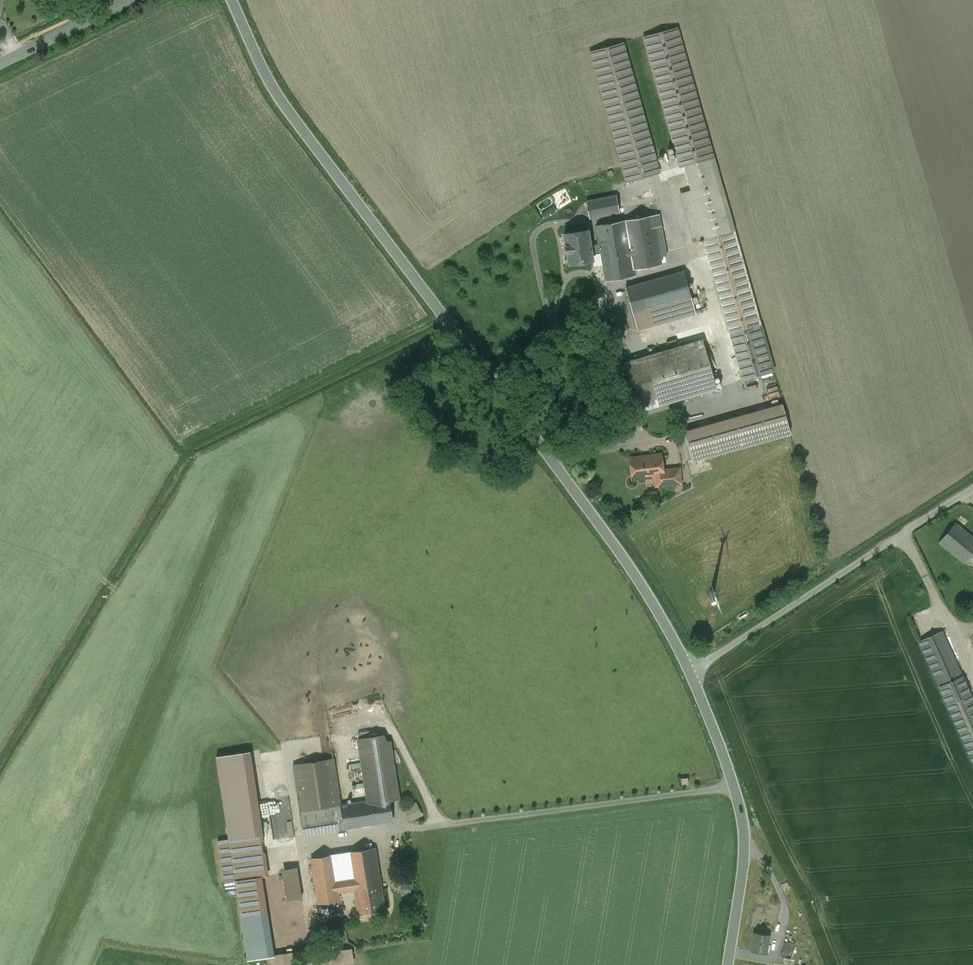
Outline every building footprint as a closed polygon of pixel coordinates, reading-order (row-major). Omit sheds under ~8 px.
[(712,157),(676,27),(645,36),(681,166),(684,165),(712,157)] [(658,172),(622,43),(591,51),(623,164),(627,181),(658,172)] [(712,157),(684,165),(691,189),(679,193),(692,242),(703,239),(703,238),(732,230),(712,157)] [(616,195),(586,201),(589,218),(619,212),(616,195)] [(659,214),(596,225),(599,240),(597,240),(598,244),(590,245),(592,254),(601,253),(606,280),(633,275),(633,276),(634,276),(635,275),(635,274),(636,274),(634,269),(661,264),(660,257),(655,228),(662,227),(659,214)] [(662,227),(655,228),(660,257),(666,256),(662,227)] [(588,230),(564,234),(566,246),(565,246),(566,252),(567,252),(569,264),(593,260),(592,254),(590,245),(588,230)] [(732,230),(703,238),(703,239),(730,334),(759,326),(732,230)] [(684,271),(626,287),(633,314),(691,298),(684,271)] [(691,298),(633,314),(638,330),(696,314),(691,298)] [(614,312),(604,315),(599,323),(601,333),(610,339),(620,336),(625,327),(623,317),(614,312)] [(759,326),(730,334),(743,379),(772,371),(759,326)] [(702,339),(624,362),(638,410),(715,388),(702,339)] [(781,404),(685,431),(693,460),(789,433),(781,404)] [(660,454),(630,457),(633,479),(653,476),(655,478),(662,477),(663,485),(681,482),(679,468),(662,470),(660,454)] [(955,523),(939,543),(965,564),(972,553),(972,537),(955,523)] [(961,675),(942,631),(919,641),(939,685),(961,675)] [(961,676),(939,686),(972,761),(972,702),(961,676)] [(383,736),(331,744),(333,759),(334,759),(341,805),(389,798),(398,796),(389,741),(384,742),(383,736)] [(333,759),(293,765),(300,812),(340,805),(341,805),(334,759),(333,759)] [(341,805),(340,805),(344,828),(392,821),(389,798),(341,805)] [(416,803),(406,808),(412,819),(422,814),(416,803)] [(300,812),(304,835),(344,828),(340,805),(300,812)] [(263,833),(239,837),(246,879),(262,876),(269,875),(263,833)] [(262,876),(246,879),(239,837),(229,838),(241,916),(267,912),(265,896),(263,895),(263,893),(261,889),(261,885),(262,882),(262,876)] [(375,848),(311,858),(318,903),(340,900),(338,892),(354,890),(381,886),(375,848)] [(296,867),(284,869),(285,880),(287,882),(287,885),(287,888),(287,891),(288,899),(302,897),(296,867)] [(266,877),(262,882),(265,896),(269,899),(275,900),(280,899),(285,895),(287,891),(285,880),(281,876),(276,874),(271,875),(266,877)] [(414,883),(404,883),(403,893),(414,894),(414,883)] [(381,886),(354,890),(358,913),(385,909),(381,886)] [(267,912),(241,916),(248,960),(274,956),(267,912)] [(769,934),(754,932),(751,950),(766,952),(769,934)] [(795,944),(785,941),(781,957),(791,959),(795,944)] [(334,964),(343,964),(358,962),(355,947),(331,951),(334,964)]
